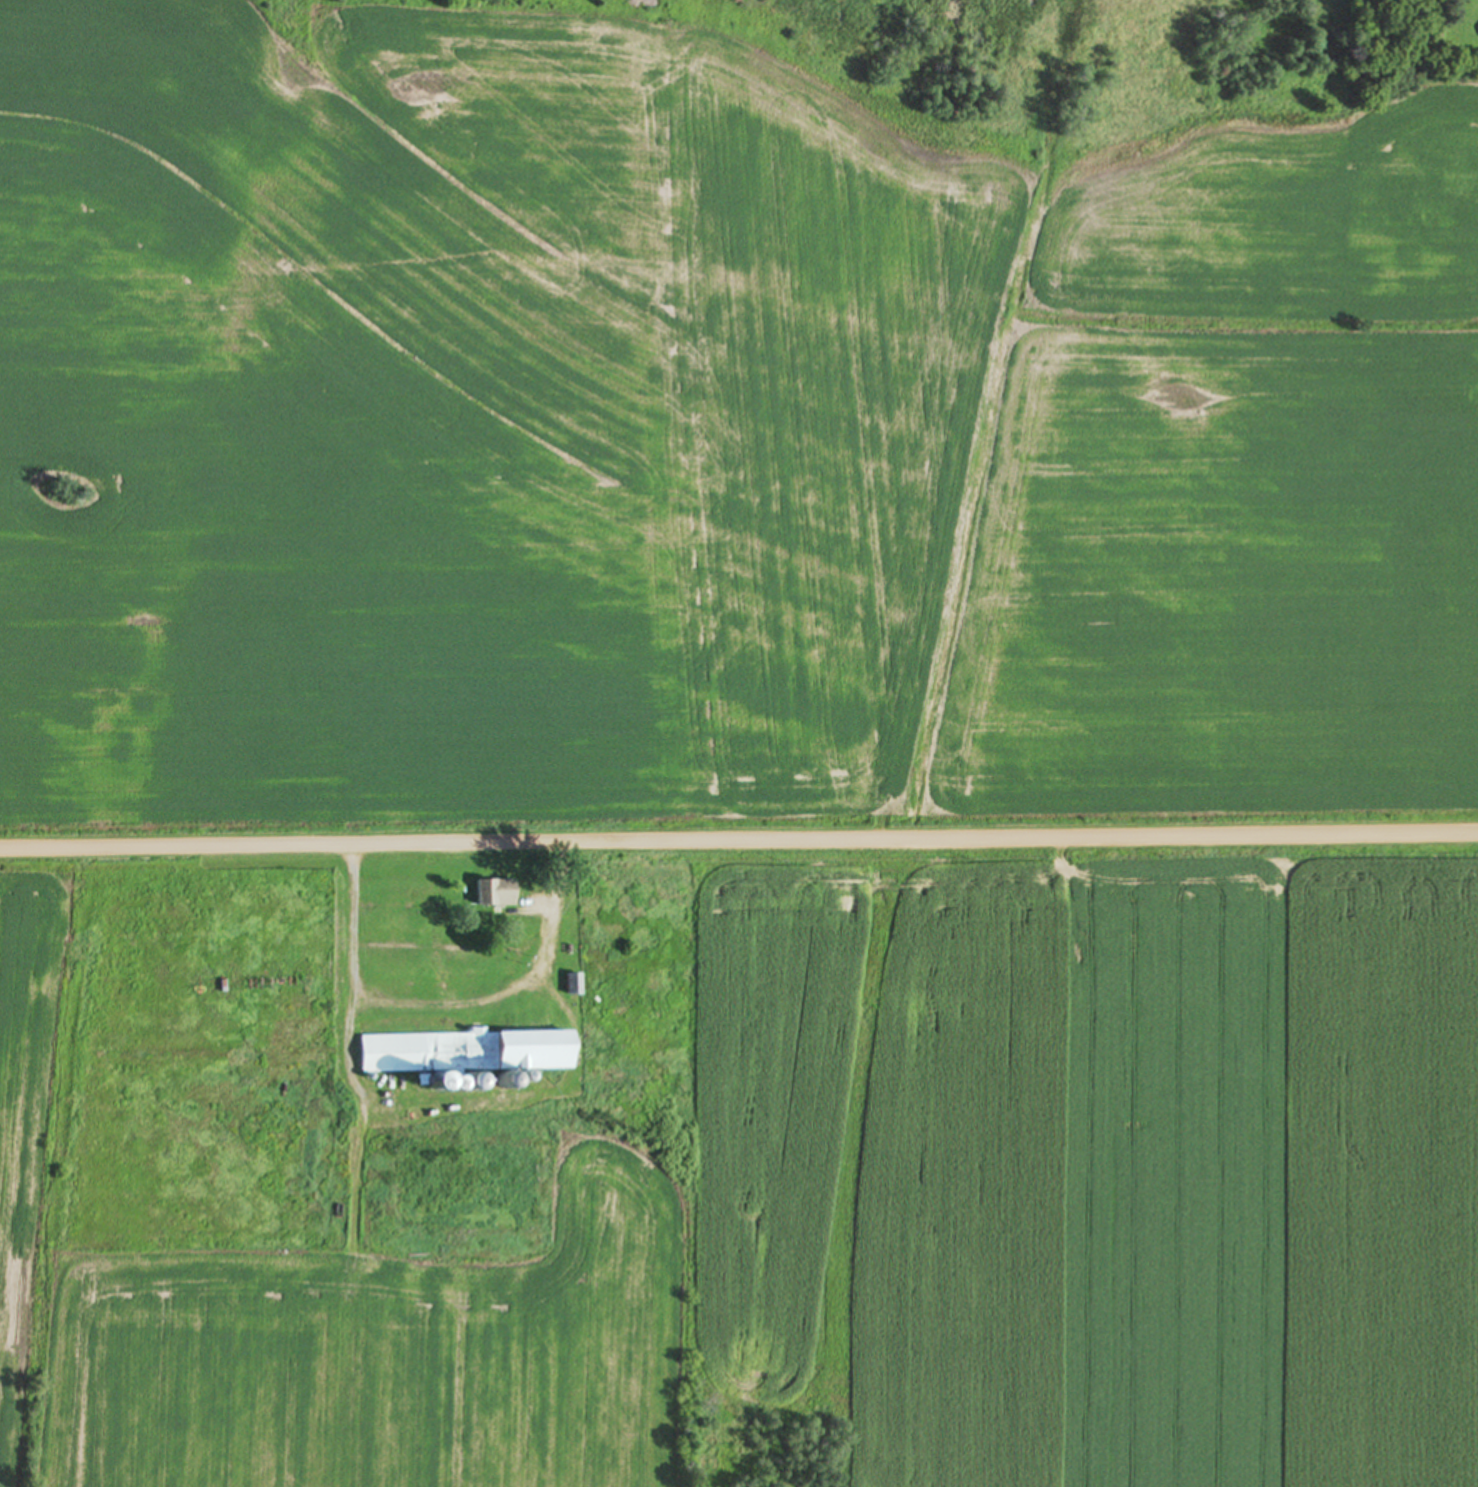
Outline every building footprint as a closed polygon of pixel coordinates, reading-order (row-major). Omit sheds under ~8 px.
[(513,906),(513,881),(482,881),(482,911),(501,911),(501,906),(513,906)] [(580,974),(567,974),(567,996),(580,996),(580,974)] [(359,1035),(360,1072),(569,1070),(569,1032),(359,1035)]
